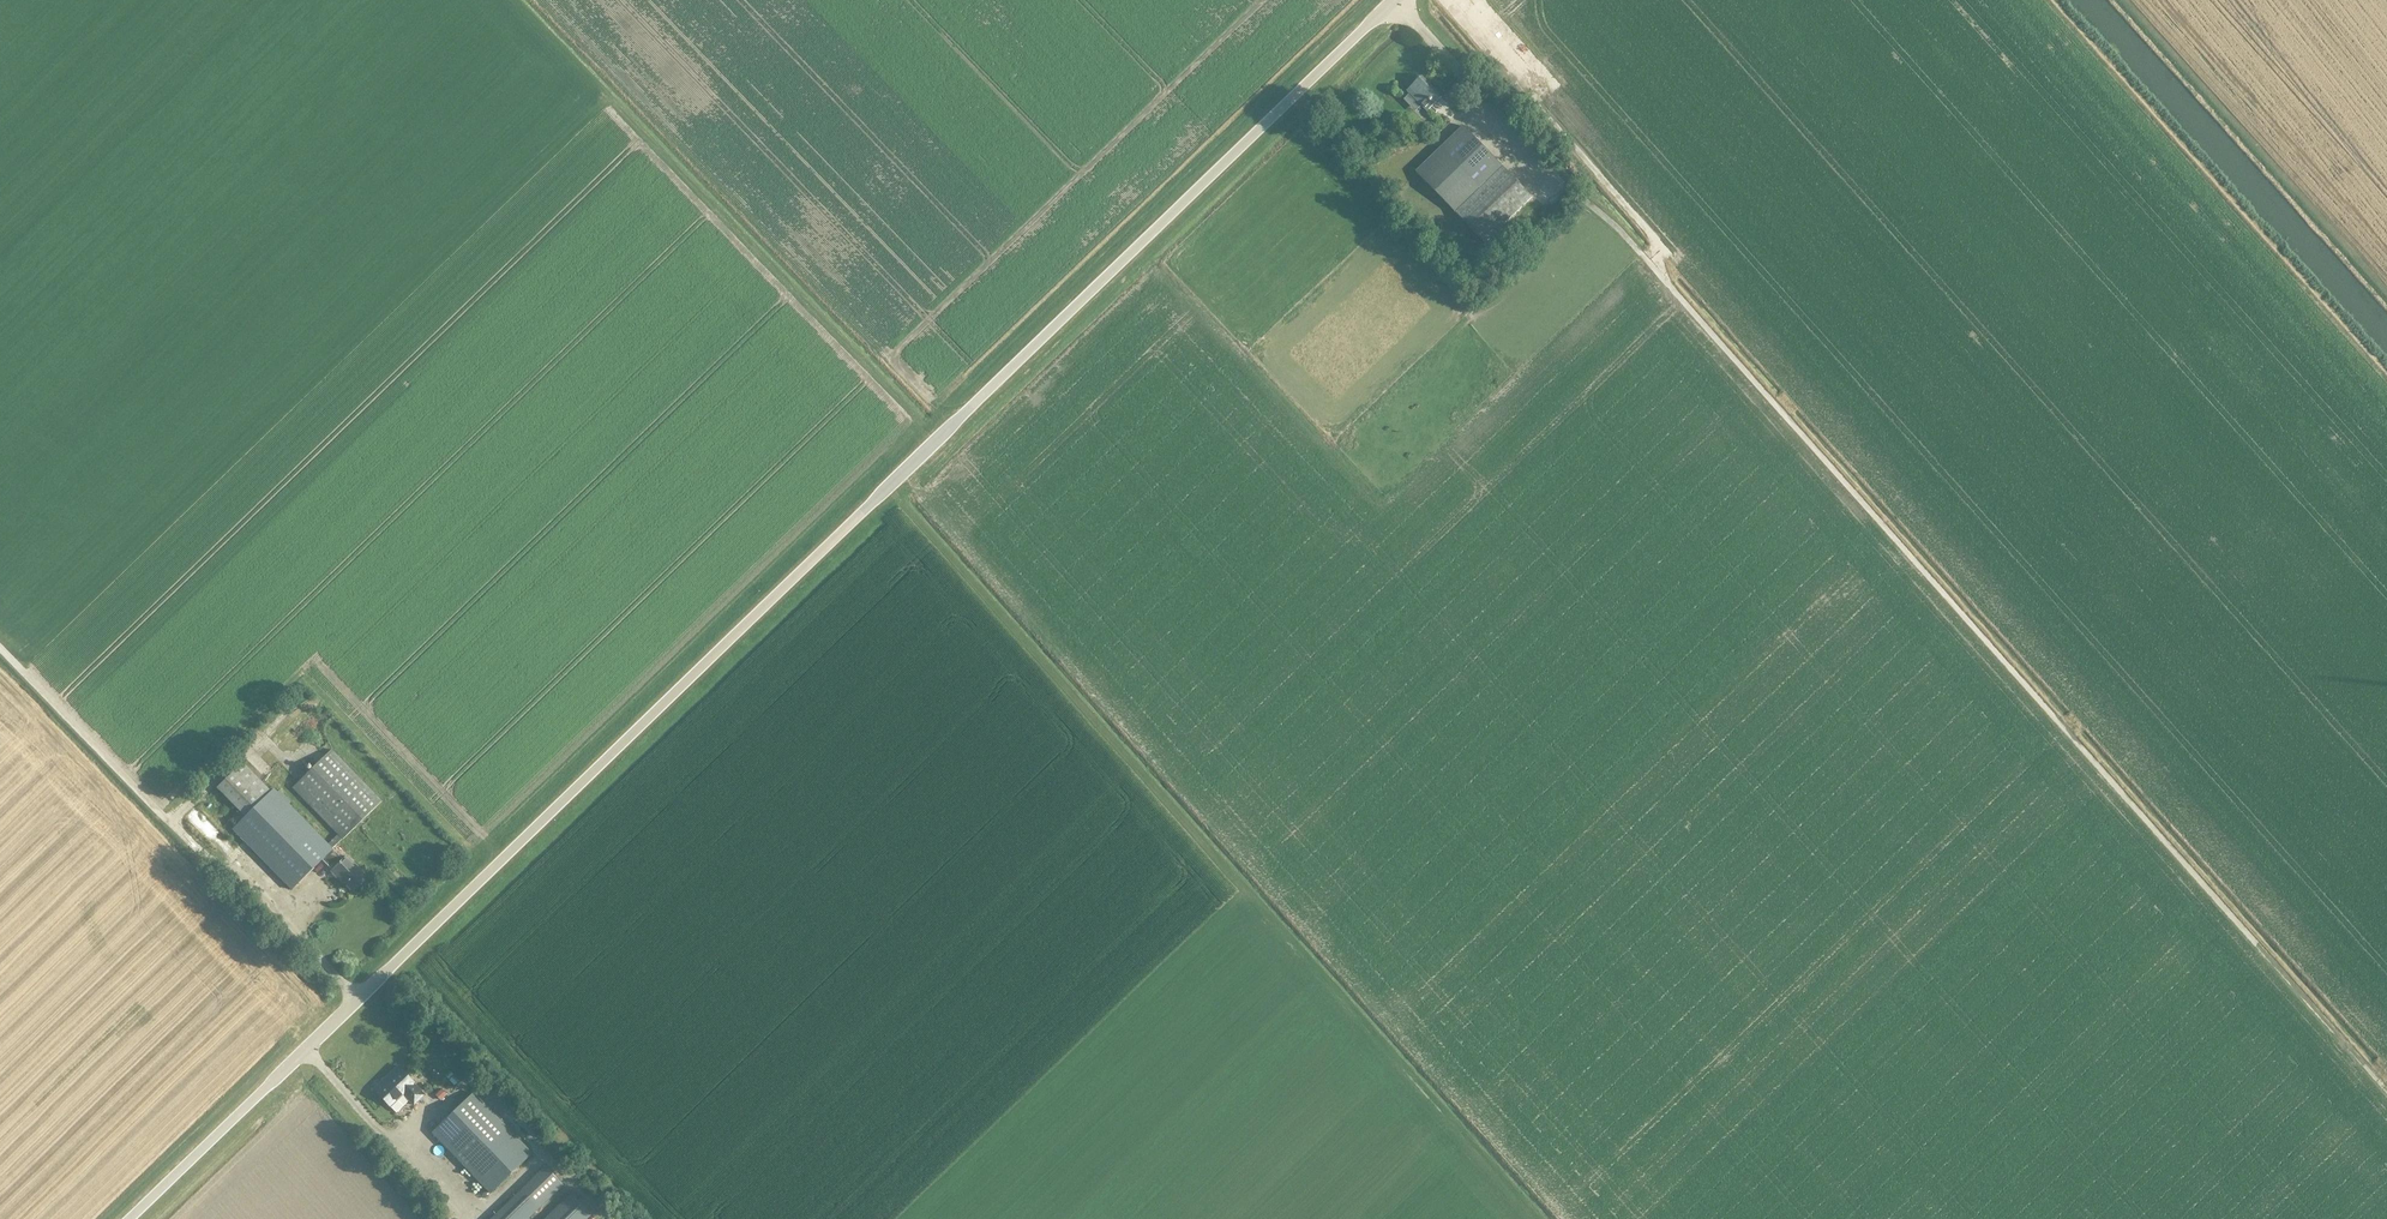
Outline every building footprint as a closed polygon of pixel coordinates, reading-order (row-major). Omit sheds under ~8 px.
[(1407,91),(1410,95),(1408,97),(1407,102),(1411,107),(1416,106),(1419,104),(1427,111),(1441,97),(1422,77),(1407,91)] [(1463,127),(1416,172),(1456,214),(1503,168),(1463,127)] [(1484,243),(1532,197),(1503,168),(1456,214),(1484,243)] [(291,890),(322,860),(332,850),(382,802),(331,750),(292,788),(338,835),(328,845),(274,789),(271,792),(242,763),(216,788),(245,817),(232,830),(291,890)] [(215,842),(219,855),(228,852),(224,839),(215,842)] [(342,860),(332,850),(322,860),(332,870),(331,872),(340,881),(341,880),(353,892),(367,878),(346,856),(342,860)] [(443,1051),(437,1058),(466,1083),(472,1077),(443,1051)] [(413,1106),(423,1095),(413,1084),(414,1083),(398,1066),(373,1090),(390,1107),(403,1095),(413,1106)] [(490,1193),(531,1153),(473,1093),(432,1133),(490,1193)] [(562,1185),(544,1167),(490,1218),(527,1218),(562,1185)] [(590,1215),(570,1194),(544,1218),(585,1218),(590,1215)]
